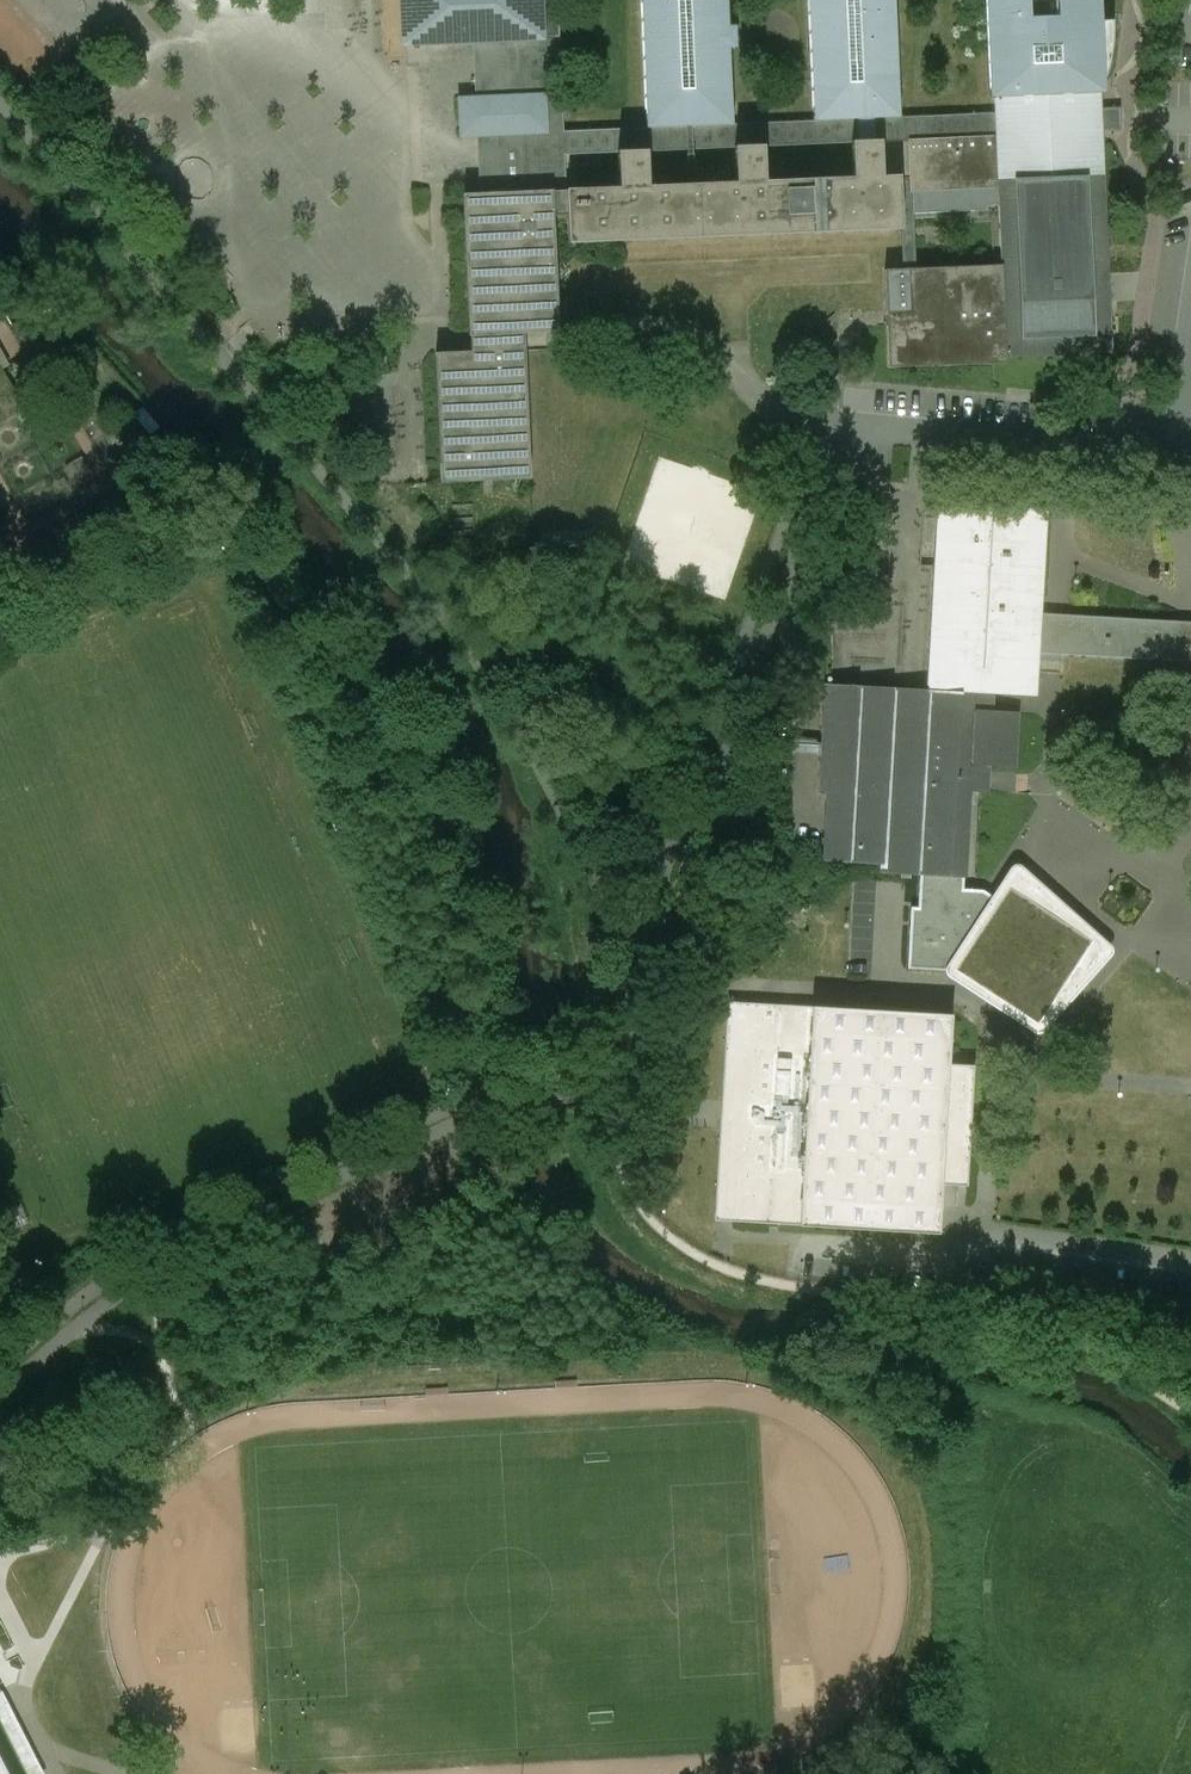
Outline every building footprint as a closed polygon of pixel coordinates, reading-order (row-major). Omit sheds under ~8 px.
[(475,44),(559,41),(558,0),(400,0),(402,47),(475,44)] [(442,484),(531,480),(525,336),(560,335),(555,218),(567,217),(568,244),(915,229),(914,215),(987,212),(987,207),(999,207),(1001,266),(885,271),(887,312),(889,368),(1006,363),(1006,359),(1113,354),(1102,133),(1109,132),(1108,116),(1108,108),(1102,109),(1101,96),(1102,96),(1102,94),(1105,94),(1105,79),(1106,79),(1109,69),(1112,47),(1113,21),(1103,22),(1102,0),(989,0),(992,96),(998,95),(998,116),(898,120),(893,0),(811,0),(816,122),(732,125),(729,48),(737,48),(736,26),(728,26),(727,0),(643,0),(648,131),(562,134),(559,41),(475,44),(477,99),(460,100),(461,137),(477,137),(477,146),(479,194),(463,195),(470,353),(436,354),(442,484)] [(21,408),(0,370),(0,420),(21,408)] [(1045,511),(938,505),(927,689),(825,685),(818,790),(827,790),(822,860),(879,862),(879,873),(966,876),(970,791),(987,792),(987,766),(1016,766),(1018,712),(992,711),(993,692),(1035,694),(1037,652),(1170,659),(1171,620),(1039,612),(1045,511)] [(895,671),(867,670),(866,684),(895,685),(895,671)] [(788,920),(787,975),(812,976),(813,920),(788,920)] [(952,1015),(726,1002),(713,1220),(939,1233),(940,1184),(967,1185),(974,1064),(948,1064),(952,1015)] [(28,1223),(21,1207),(9,1212),(16,1229),(28,1223)]
